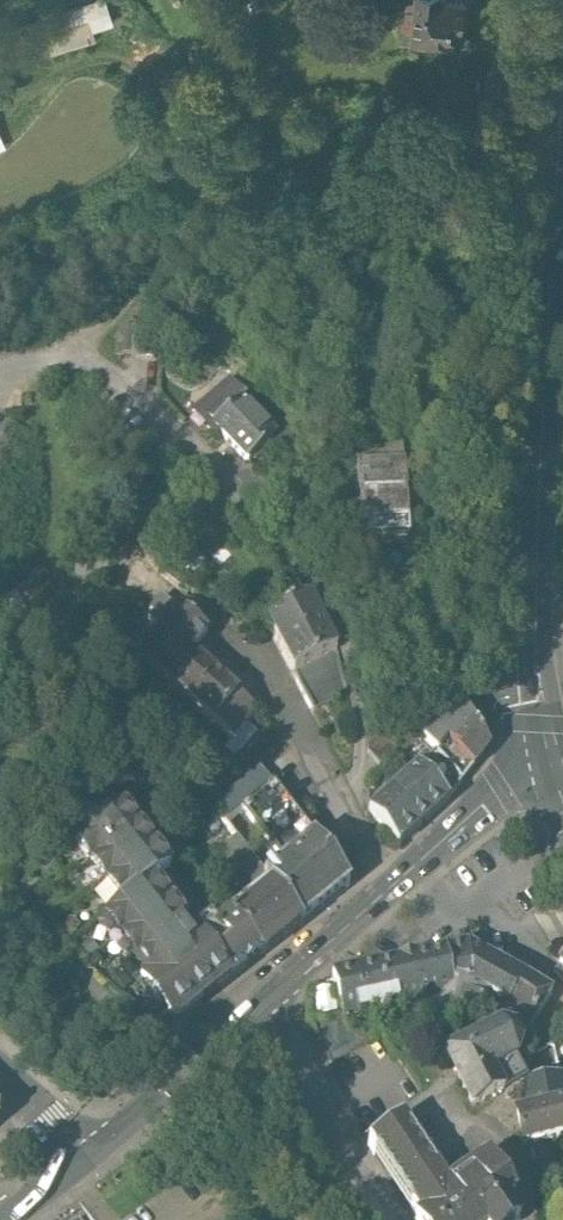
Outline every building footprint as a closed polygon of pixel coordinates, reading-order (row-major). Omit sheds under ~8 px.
[(93,26),(113,19),(106,0),(76,0),(2,24),(15,59),(95,33),(93,26)] [(407,51),(463,52),(464,0),(408,0),(407,51)] [(128,328),(126,361),(160,363),(161,330),(128,328)] [(215,430),(243,404),(247,400),(230,382),(194,414),(211,433),(215,430)] [(275,439),(243,404),(215,430),(247,465),(275,439)] [(397,473),(352,477),(359,555),(404,551),(397,473)] [(167,619),(177,607),(161,593),(151,605),(167,619)] [(310,601),(267,623),(294,674),(336,651),(310,601)] [(167,619),(137,653),(214,720),(238,692),(191,651),(207,633),(177,607),(167,619)] [(336,651),(294,674),(312,708),(345,692),(336,651)] [(238,692),(214,720),(233,736),(256,709),(238,692)] [(461,698),(435,720),(421,734),(433,747),(437,751),(447,740),(459,749),(457,752),(474,765),(490,745),(461,698)] [(417,762),(433,747),(421,734),(435,720),(427,712),(396,741),(400,745),(417,762)] [(379,765),(400,745),(396,741),(390,733),(368,753),(379,765)] [(433,747),(417,762),(447,796),(461,777),(437,751),(433,747)] [(368,806),(399,840),(447,796),(417,762),(395,782),(368,806)] [(226,822),(244,808),(273,784),(259,766),(222,795),(213,785),(202,793),(226,822)] [(311,830),(273,784),(244,808),(281,854),(311,830)] [(74,846),(90,866),(136,829),(120,809),(74,846)] [(152,849),(136,829),(90,866),(106,886),(152,849)] [(264,868),(269,875),(302,915),(349,878),(311,830),(281,854),(264,868)] [(236,836),(217,851),(233,870),(238,866),(248,878),(261,867),(236,836)] [(168,869),(152,849),(106,886),(122,906),(152,882),(168,869)] [(262,948),(302,915),(269,875),(229,908),(262,948)] [(105,920),(120,937),(167,899),(152,882),(122,906),(105,920)] [(120,937),(134,955),(181,917),(167,899),(120,937)] [(228,975),(262,948),(229,908),(195,935),(228,975)] [(134,955),(148,973),(195,935),(181,917),(134,955)] [(228,975),(195,935),(148,973),(141,979),(174,1019),(228,975)] [(474,936),(446,941),(454,987),(444,990),(444,1009),(483,1014),(490,982),(475,973),(474,936)] [(530,969),(474,936),(475,973),(490,982),(513,995),(530,969)] [(446,941),(366,958),(373,999),(400,993),(401,999),(444,990),(454,987),(446,941)] [(344,1006),(373,999),(366,958),(335,965),(344,1006)] [(554,984),(530,969),(513,995),(509,1003),(533,1017),(554,984)] [(118,979),(109,989),(119,998),(128,988),(118,979)] [(513,1025),(498,1021),(444,1049),(472,1103),(501,1088),(489,1067),(514,1054),(520,1039),(513,1025)] [(562,1128),(562,1080),(561,1069),(525,1076),(523,1103),(515,1104),(522,1136),(562,1128)] [(367,1147),(417,1219),(521,1219),(511,1205),(519,1199),(490,1158),(449,1186),(404,1121),(367,1147)]
